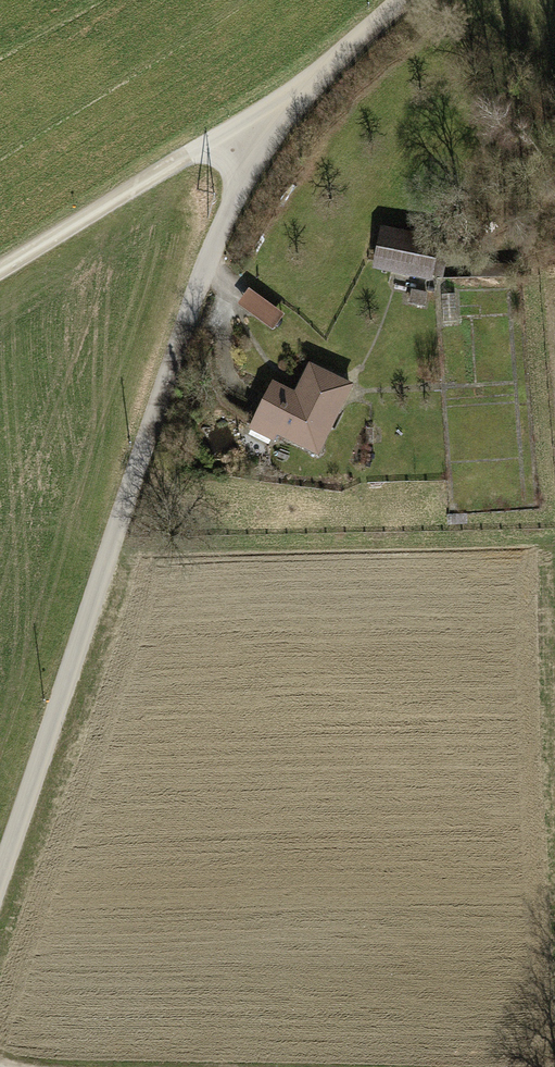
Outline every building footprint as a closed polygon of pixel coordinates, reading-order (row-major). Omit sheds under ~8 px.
[(445,243),(383,227),(371,275),(433,290),(445,243)] [(277,332),(289,316),(252,290),(241,306),(277,332)] [(358,385),(310,364),(301,384),(273,372),(250,427),(326,460),(358,385)]
